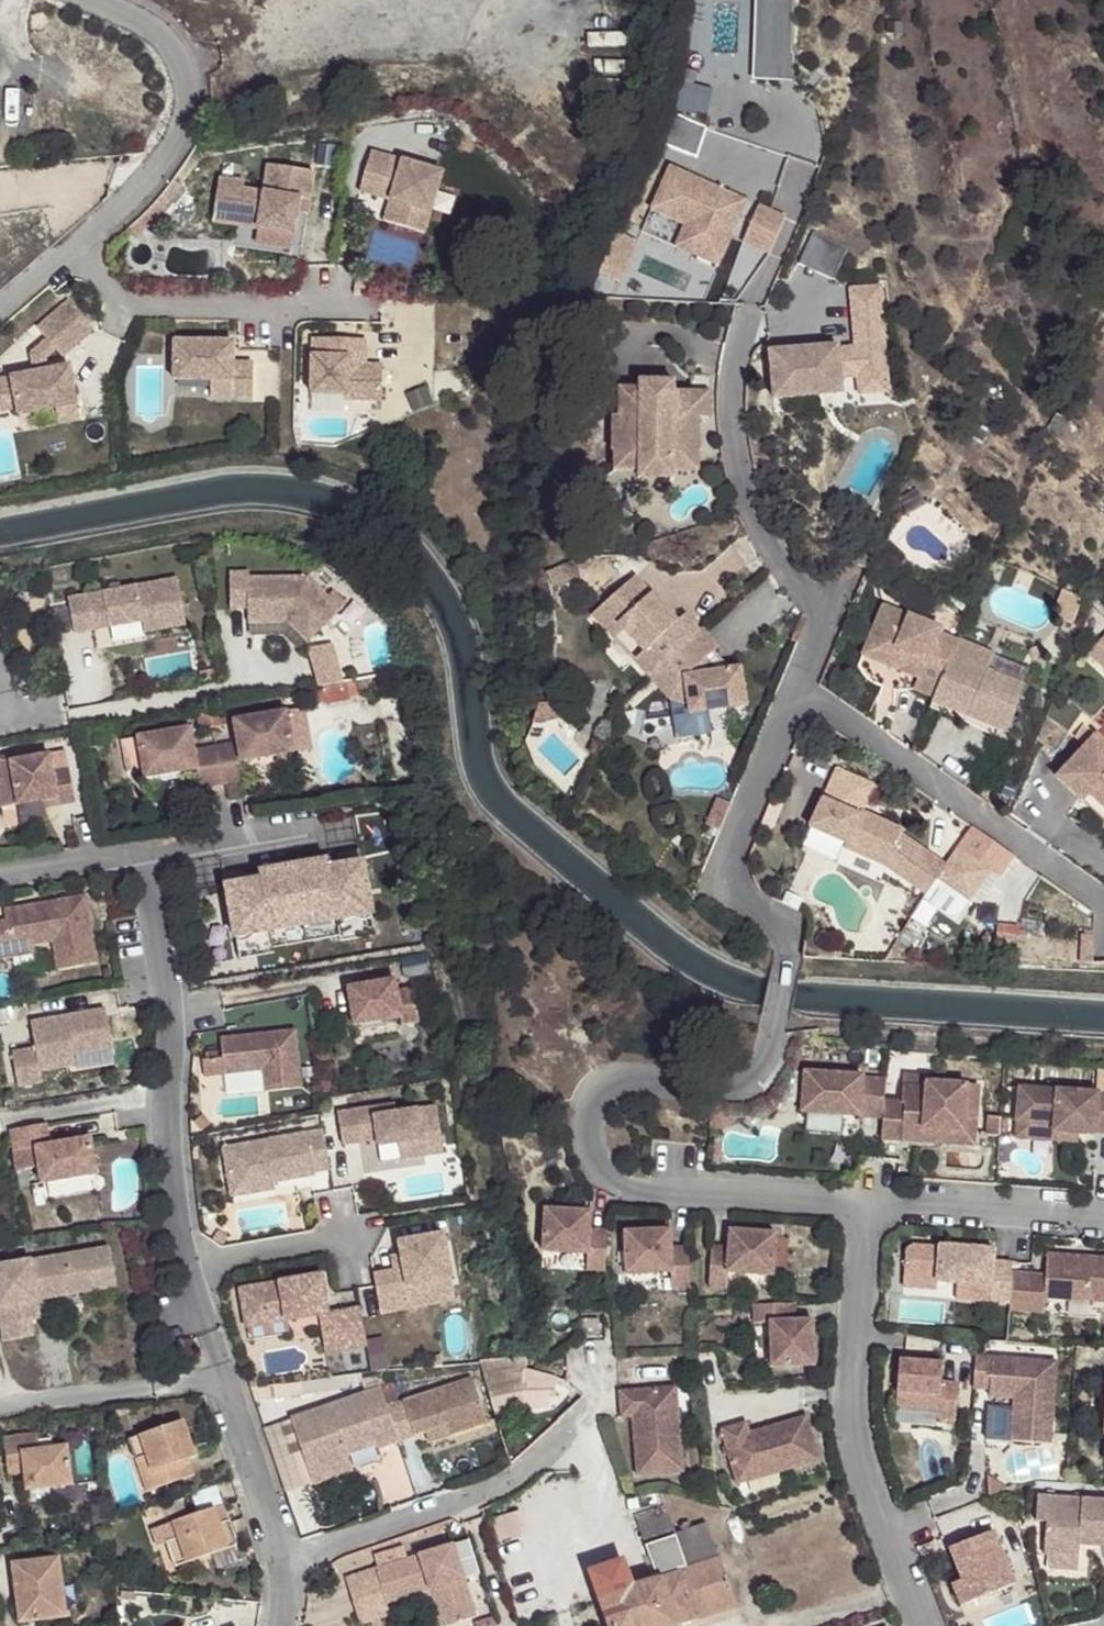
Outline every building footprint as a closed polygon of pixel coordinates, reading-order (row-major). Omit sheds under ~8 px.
[(758,78),(791,80),(794,0),(762,0),(758,78)] [(698,72),(687,69),(676,108),(707,116),(714,88),(695,83),(698,72)] [(708,128),(674,112),(661,143),(699,158),(708,128)] [(368,157),(358,191),(399,203),(391,231),(421,239),(439,179),(399,167),(395,179),(386,177),(390,164),(368,157)] [(399,167),(390,164),(386,177),(395,179),(399,167)] [(301,177),(255,169),(251,198),(231,195),(232,187),(207,183),(200,227),(246,234),(281,240),(285,220),(287,207),(296,208),(301,177)] [(700,238),(691,260),(717,271),(744,204),(667,172),(650,216),(682,230),(700,238)] [(399,203),(358,191),(356,197),(387,207),(381,228),(391,231),(399,203)] [(296,208),(287,207),(285,220),(294,222),(296,208)] [(771,243),(781,219),(758,209),(748,233),(771,243)] [(785,220),(781,219),(771,243),(748,233),(743,246),(769,257),(774,244),(785,220)] [(673,252),(691,260),(700,238),(682,230),(673,252)] [(281,240),(246,234),(244,249),(279,254),(281,240)] [(635,249),(615,240),(598,282),(618,291),(635,249)] [(849,293),(851,320),(880,317),(879,290),(849,293)] [(27,369),(40,367),(40,365),(51,356),(57,364),(88,337),(64,308),(32,334),(42,346),(25,360),(27,369)] [(880,317),(851,320),(854,351),(837,352),(837,350),(769,356),(773,405),(842,399),(841,383),(857,382),(886,378),(880,317)] [(361,346),(308,345),(307,401),(341,401),(341,406),(372,406),(377,407),(378,372),(361,371),(355,372),(355,364),(360,364),(361,346)] [(228,349),(169,347),(169,386),(205,387),(226,387),(226,404),(247,404),(248,370),(228,369),(228,349)] [(40,367),(27,369),(29,380),(42,378),(40,367)] [(0,385),(0,417),(11,415),(13,422),(50,415),(70,411),(63,374),(42,378),(29,380),(0,385)] [(689,376),(689,391),(689,403),(708,403),(709,377),(689,376)] [(886,378),(857,382),(859,399),(889,397),(886,378)] [(689,403),(689,391),(673,391),(672,380),(639,379),(639,385),(618,385),(617,414),(610,414),(609,451),(611,452),(611,470),(638,470),(638,461),(670,462),(670,471),(695,472),(697,450),(700,450),(700,438),(697,437),(698,421),(708,420),(708,403),(689,403)] [(226,387),(205,387),(206,404),(226,404),(226,387)] [(404,399),(410,414),(428,407),(422,392),(404,399)] [(70,411),(50,415),(53,432),(73,428),(70,411)] [(638,461),(638,470),(637,479),(670,480),(670,471),(670,462),(638,461)] [(249,574),(230,574),(231,609),(248,609),(249,623),(289,623),(309,642),(340,611),(307,578),(249,579),(249,574)] [(177,580),(68,601),(74,636),(142,623),(144,635),(186,627),(177,580)] [(656,614),(660,610),(654,604),(633,580),(619,594),(634,610),(644,602),(656,614)] [(647,682),(698,636),(682,619),(676,626),(660,610),(656,614),(644,602),(634,610),(619,594),(600,611),(622,634),(642,657),(632,665),(647,682)] [(852,609),(841,603),(838,610),(848,619),(852,609)] [(882,603),(866,645),(894,656),(897,648),(904,650),(897,668),(918,677),(913,689),(934,697),(936,692),(951,654),(958,638),(939,630),(940,627),(882,603)] [(612,643),(622,634),(600,611),(590,620),(612,643)] [(701,633),(698,636),(647,682),(669,704),(690,713),(691,721),(748,712),(741,674),(732,676),(697,681),(694,674),(711,658),(718,652),(701,633)] [(913,689),(918,677),(897,668),(904,650),(897,648),(894,656),(866,645),(858,666),(863,677),(869,681),(877,686),(882,688),(895,690),(900,691),(905,691),(913,689)] [(1026,685),(951,654),(936,692),(974,706),(969,718),(989,725),(1006,732),(1026,685)] [(732,676),(711,658),(694,674),(697,681),(732,676)] [(213,672),(200,674),(201,684),(215,681),(213,672)] [(345,688),(317,693),(319,707),(348,702),(345,688)] [(974,706),(936,692),(934,697),(929,709),(967,725),(969,718),(974,706)] [(562,717),(551,703),(539,705),(533,723),(541,726),(562,717)] [(209,720),(221,718),(219,710),(207,711),(209,720)] [(209,720),(207,711),(195,713),(198,732),(211,730),(209,720)] [(301,711),(284,714),(291,755),(307,753),(301,711)] [(235,745),(213,749),(220,787),(242,783),(238,764),(291,755),(284,714),(231,723),(235,745)] [(221,718),(209,720),(211,730),(222,729),(221,718)] [(188,730),(136,739),(140,765),(143,781),(195,772),(199,791),(220,787),(213,749),(192,753),(188,730)] [(1085,803),(1091,796),(1103,808),(1103,741),(1097,734),(1057,777),(1085,803)] [(140,765),(136,739),(119,742),(123,768),(140,765)] [(0,766),(0,810),(41,803),(55,800),(56,807),(72,805),(67,772),(50,775),(47,757),(0,766)] [(863,818),(865,813),(877,786),(839,768),(812,829),(829,837),(837,822),(845,824),(838,841),(835,846),(889,870),(925,895),(935,881),(936,880),(935,879),(945,864),(904,834),(905,831),(875,817),(873,822),(863,818)] [(347,780),(338,786),(343,792),(347,793),(353,793),(356,791),(360,788),(361,783),(357,775),(347,780)] [(1085,803),(1103,820),(1103,808),(1091,796),(1085,803)] [(55,800),(41,803),(42,809),(56,807),(55,800)] [(735,806),(719,800),(710,827),(724,833),(735,806)] [(875,817),(865,813),(863,818),(873,822),(875,817)] [(837,822),(829,837),(838,841),(845,824),(837,822)] [(945,864),(935,879),(936,880),(935,881),(966,904),(988,872),(997,877),(1012,856),(971,828),(945,864)] [(342,862),(289,870),(302,945),(325,941),(324,938),(337,935),(338,944),(356,941),(353,924),(370,922),(358,851),(341,855),(342,862)] [(302,945),(289,870),(241,878),(240,872),(222,874),(234,945),(251,942),(254,958),(272,955),(270,947),(283,945),(283,948),(302,945)] [(956,921),(966,904),(935,881),(925,895),(907,922),(925,934),(939,914),(949,921),(956,921)] [(0,924),(0,960),(31,956),(30,947),(50,944),(55,973),(94,966),(83,899),(1,912),(3,923),(0,924)] [(370,922),(353,924),(356,941),(373,938),(370,922)] [(251,942),(234,945),(236,961),(254,958),(251,942)] [(392,986),(345,994),(351,1032),(398,1024),(399,1031),(416,1027),(410,995),(395,997),(392,986)] [(103,1012),(28,1025),(32,1051),(9,1055),(15,1089),(40,1085),(38,1074),(73,1068),(71,1057),(109,1051),(103,1012)] [(249,1045),(245,1041),(217,1044),(219,1064),(221,1080),(260,1076),(263,1098),(298,1094),(292,1036),(256,1040),(256,1044),(249,1045)] [(109,1051),(71,1057),(73,1068),(74,1074),(112,1067),(109,1051)] [(219,1064),(199,1066),(201,1082),(221,1080),(219,1064)] [(862,1118),(885,1120),(886,1104),(888,1081),(865,1079),(865,1078),(807,1074),(804,1113),(862,1118)] [(904,1105),(886,1104),(885,1120),(883,1142),(925,1145),(926,1131),(965,1134),(966,1123),(978,1123),(981,1088),(928,1084),(928,1090),(905,1088),(904,1105)] [(1024,1090),(1022,1123),(1058,1126),(1058,1134),(1081,1136),(1099,1137),(1099,1135),(1103,1135),(1103,1097),(1024,1090)] [(393,1108),(336,1117),(341,1148),(376,1143),(377,1150),(397,1147),(400,1163),(442,1156),(435,1110),(395,1116),(393,1108)] [(862,1118),(804,1113),(803,1128),(803,1129),(803,1130),(803,1131),(804,1131),(804,1132),(805,1132),(805,1133),(806,1134),(807,1134),(808,1134),(854,1138),(855,1138),(856,1138),(857,1138),(857,1137),(858,1137),(858,1136),(859,1136),(860,1135),(860,1134),(860,1133),(862,1118)] [(926,1131),(925,1145),(976,1149),(978,1123),(966,1123),(965,1134),(926,1131)] [(1058,1126),(1022,1123),(1020,1141),(1081,1145),(1081,1136),(1058,1134),(1058,1126)] [(43,1127),(6,1133),(13,1173),(35,1170),(38,1186),(92,1177),(86,1142),(47,1148),(43,1127)] [(322,1134),(223,1151),(229,1189),(270,1181),(271,1186),(273,1185),(312,1179),(311,1176),(329,1172),(322,1134)] [(270,1181),(229,1189),(223,1151),(189,1157),(194,1205),(274,1192),(273,1185),(271,1186),(270,1181)] [(92,1177),(38,1186),(41,1203),(95,1194),(92,1177)] [(586,1210),(540,1208),(538,1250),(583,1252),(582,1269),(600,1270),(602,1228),(586,1228),(586,1210)] [(778,1236),(733,1233),(731,1250),(714,1249),(711,1290),(729,1292),(730,1275),(774,1279),(778,1236)] [(672,1234),(627,1237),(630,1279),(675,1276),(676,1292),(694,1291),(691,1250),(674,1251),(672,1234)] [(442,1238),(397,1245),(399,1259),(388,1261),(391,1274),(371,1278),(378,1317),(398,1314),(408,1299),(406,1290),(450,1283),(442,1238)] [(1014,1276),(1015,1266),(996,1264),(997,1252),(942,1248),(939,1285),(993,1289),(992,1305),(1012,1307),(1014,1276)] [(0,1268),(0,1294),(0,1296),(0,1328),(28,1323),(25,1305),(34,1303),(112,1290),(106,1250),(0,1268)] [(1046,1301),(1091,1305),(1103,1306),(1103,1261),(1083,1259),(1083,1264),(1076,1263),(1077,1258),(1049,1256),(1048,1278),(1046,1301)] [(1033,1277),(1014,1276),(1012,1307),(1011,1314),(1030,1315),(1031,1300),(1033,1277)] [(1048,1278),(1033,1277),(1031,1300),(1046,1301),(1048,1278)] [(319,1280),(238,1293),(243,1321),(282,1315),(284,1324),(317,1319),(320,1334),(328,1333),(331,1355),(364,1349),(358,1312),(326,1317),(319,1280)] [(408,1299),(398,1314),(454,1304),(450,1283),(406,1290),(408,1299)] [(1091,1305),(1046,1301),(1044,1316),(1090,1320),(1091,1313),(1091,1305)] [(25,1305),(28,1323),(37,1322),(34,1303),(25,1305)] [(797,1306),(755,1307),(756,1326),(772,1325),(774,1370),(816,1369),(815,1323),(797,1324),(797,1306)] [(282,1315),(243,1321),(245,1332),(284,1324),(282,1315)] [(0,1328),(0,1342),(0,1345),(31,1339),(28,1323),(0,1328)] [(328,1333),(320,1334),(324,1357),(331,1355),(328,1333)] [(1058,1365),(978,1358),(975,1391),(991,1392),(991,1399),(1016,1401),(1012,1444),(1052,1447),(1058,1365)] [(430,1364),(429,1371),(441,1370),(439,1359),(434,1360),(430,1364)] [(524,1362),(474,1367),(483,1401),(517,1393),(516,1386),(524,1362)] [(943,1366),(901,1362),(897,1409),(917,1411),(939,1412),(938,1420),(955,1422),(958,1386),(942,1385),(943,1366)] [(355,1386),(359,1398),(375,1393),(371,1381),(355,1386)] [(381,1412),(393,1446),(418,1438),(443,1429),(447,1438),(479,1427),(463,1384),(381,1412)] [(685,1385),(672,1387),(675,1431),(689,1430),(685,1385)] [(672,1387),(614,1392),(617,1417),(627,1416),(633,1476),(678,1472),(675,1431),(672,1387)] [(298,1388),(268,1392),(269,1402),(299,1399),(298,1388)] [(268,1392),(246,1394),(250,1404),(269,1402),(268,1392)] [(381,1412),(375,1393),(359,1398),(285,1424),(304,1480),(344,1467),(343,1464),(341,1459),(370,1449),(372,1453),(393,1446),(381,1412)] [(1016,1401),(991,1399),(988,1442),(1012,1444),(1016,1401)] [(917,1411),(897,1409),(896,1426),(915,1427),(917,1411)] [(722,1432),(738,1486),(820,1463),(808,1418),(750,1435),(747,1424),(722,1432)] [(181,1422),(139,1436),(151,1471),(143,1475),(139,1475),(146,1492),(193,1476),(188,1460),(195,1458),(181,1422)] [(304,1480),(285,1424),(259,1433),(280,1489),(304,1480)] [(443,1429),(418,1438),(422,1447),(447,1438),(443,1429)] [(36,1433),(2,1437),(8,1476),(25,1474),(27,1490),(72,1484),(67,1446),(38,1450),(36,1433)] [(151,1471),(139,1436),(130,1438),(143,1475),(151,1471)] [(343,1464),(372,1453),(370,1449),(341,1459),(343,1464)] [(344,1467),(304,1480),(307,1490),(348,1477),(344,1467)] [(1041,1498),(1039,1524),(1049,1524),(1046,1557),(1052,1557),(1081,1559),(1082,1547),(1092,1548),(1103,1549),(1103,1503),(1041,1498)] [(644,1547),(676,1537),(665,1508),(634,1519),(644,1547)] [(178,1540),(186,1564),(237,1546),(231,1530),(222,1533),(218,1525),(213,1526),(208,1511),(172,1524),(178,1540)] [(674,1625),(688,1625),(737,1613),(706,1527),(689,1532),(687,1526),(677,1528),(680,1535),(676,1537),(644,1547),(652,1575),(662,1578),(664,1583),(659,1584),(674,1625)] [(994,1533),(950,1551),(963,1583),(953,1587),(962,1608),(1015,1587),(994,1533)] [(173,1568),(186,1564),(178,1540),(165,1545),(173,1568)] [(463,1545),(448,1550),(458,1584),(474,1579),(463,1545)] [(442,1625),(451,1625),(469,1620),(458,1584),(448,1550),(401,1566),(372,1575),(370,1576),(381,1608),(424,1595),(432,1593),(442,1625)] [(368,1562),(372,1575),(401,1566),(397,1553),(368,1562)] [(1081,1559),(1052,1557),(1051,1571),(1080,1573),(1081,1559)] [(60,1558),(13,1565),(19,1623),(67,1617),(60,1558)] [(659,1584),(628,1591),(617,1559),(587,1570),(607,1625),(674,1625),(659,1584)] [(370,1576),(352,1582),(366,1625),(368,1625),(385,1620),(381,1608),(370,1576)] [(432,1593),(424,1595),(434,1625),(442,1625),(432,1593)]
